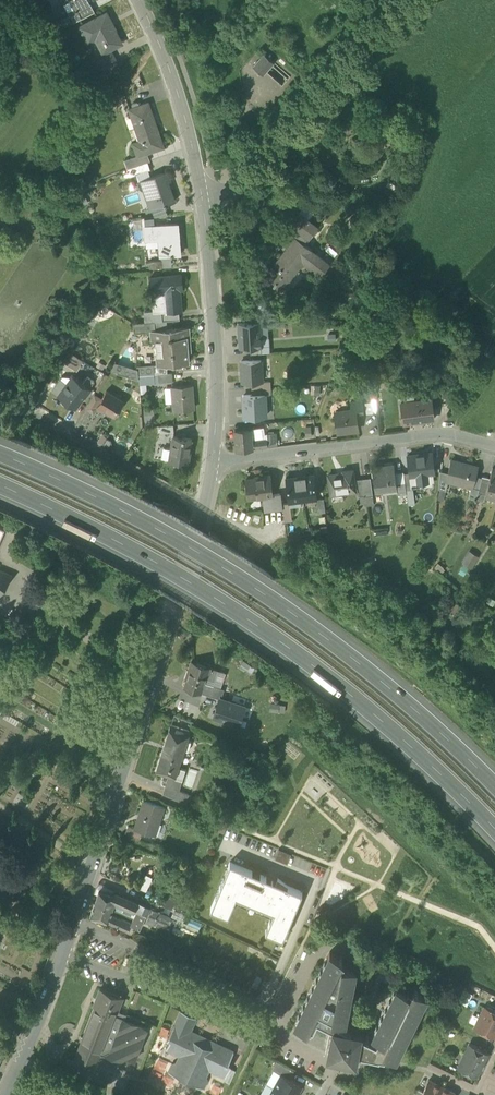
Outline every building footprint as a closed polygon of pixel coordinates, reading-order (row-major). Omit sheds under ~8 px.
[(88,0),(70,0),(69,0),(74,9),(75,12),(77,11),(90,4),(88,0)] [(69,13),(73,22),(81,18),(95,11),(91,4),(90,4),(77,11),(75,12),(74,9),(68,12),(69,13)] [(93,33),(103,52),(122,43),(114,28),(115,28),(107,12),(80,26),(85,37),(93,33)] [(69,13),(55,20),(53,22),(49,15),(44,19),(49,24),(54,32),(60,29),(73,22),(69,13)] [(97,60),(101,68),(116,60),(112,52),(97,60)] [(253,66),(263,74),(266,71),(274,62),(264,53),(253,66)] [(298,83),(274,62),(266,71),(281,86),(289,93),(298,83)] [(133,142),(138,155),(145,153),(163,146),(148,102),(129,108),(135,127),(139,126),(143,139),(133,142)] [(367,153),(374,158),(388,138),(381,133),(367,153)] [(126,159),(129,168),(146,162),(148,161),(145,153),(138,155),(126,159)] [(129,168),(127,169),(130,176),(149,169),(146,162),(129,168)] [(148,189),(154,208),(164,204),(164,206),(166,205),(166,204),(174,201),(170,188),(169,187),(167,182),(171,181),(167,171),(141,180),(144,190),(148,189)] [(274,193),(280,197),(287,186),(282,182),(274,193)] [(164,204),(154,208),(151,209),(154,216),(168,215),(164,206),(164,204)] [(278,215),(290,224),(298,212),(287,204),(278,215)] [(290,234),(295,238),(296,237),(304,243),(308,237),(309,238),(318,227),(298,212),(290,224),(294,227),(290,234)] [(172,254),(172,256),(173,256),(173,254),(180,254),(178,223),(145,226),(146,239),(162,237),(163,244),(160,245),(161,255),(172,254)] [(311,249),(304,243),(296,237),(295,238),(266,276),(274,282),(273,284),(274,285),(277,281),(279,278),(285,284),(303,261),(321,276),(329,264),(311,250),(311,249)] [(161,255),(161,262),(148,263),(149,268),(162,267),(173,266),(172,256),(172,254),(161,255)] [(166,311),(166,312),(179,311),(182,311),(181,301),(180,301),(179,289),(182,289),(180,275),(150,277),(151,289),(165,288),(166,301),(166,311)] [(277,281),(274,285),(281,290),(285,284),(279,278),(277,281)] [(165,288),(151,289),(153,313),(162,312),(166,311),(166,301),(165,288)] [(162,312),(163,321),(166,320),(179,319),(179,311),(166,312),(166,311),(162,312)] [(163,339),(164,354),(165,365),(167,364),(188,363),(186,337),(190,337),(189,327),(167,329),(166,320),(163,321),(161,321),(154,321),(155,331),(156,339),(163,339)] [(134,323),(134,332),(152,331),(155,331),(154,321),(134,323)] [(260,322),(239,323),(241,348),(261,347),(261,338),(260,325),(260,322)] [(268,325),(260,325),(261,338),(269,338),(268,325)] [(163,339),(156,339),(157,355),(164,354),(163,339)] [(117,373),(138,379),(137,375),(137,368),(134,367),(133,345),(128,344),(118,362),(115,361),(111,369),(117,371),(117,373)] [(62,362),(77,371),(82,361),(77,357),(76,357),(69,352),(64,360),(62,362)] [(158,365),(165,365),(164,354),(157,355),(158,365)] [(261,360),(241,361),(242,383),(251,382),(262,381),(261,360)] [(154,374),(159,374),(167,373),(167,364),(165,365),(158,365),(153,365),(154,374)] [(154,374),(153,365),(137,366),(137,368),(137,375),(138,375),(154,374)] [(172,373),(167,373),(159,374),(159,382),(172,381),(172,373)] [(139,384),(146,383),(159,382),(159,374),(154,374),(138,375),(139,384)] [(90,388),(89,388),(83,383),(73,376),(71,378),(67,384),(58,396),(74,408),(83,396),(84,396),(90,388)] [(88,376),(83,383),(89,388),(94,381),(88,376)] [(51,391),(58,396),(67,384),(60,379),(51,391)] [(173,402),(174,411),(193,409),(193,399),(191,399),(190,385),(176,386),(178,400),(173,401),(173,402)] [(173,401),(172,387),(164,387),(165,403),(173,402),(173,401)] [(105,410),(115,416),(124,401),(106,391),(101,399),(97,406),(98,407),(104,411),(105,410)] [(94,414),(98,407),(97,406),(101,399),(94,394),(85,409),(94,414)] [(266,416),(265,394),(252,395),(243,396),(244,417),(266,416)] [(401,403),(404,423),(434,419),(431,399),(401,403)] [(355,409),(356,415),(364,414),(362,401),(350,403),(351,410),(355,409)] [(155,421),(154,408),(143,409),(144,422),(155,421)] [(335,412),(338,432),(358,429),(356,415),(355,409),(351,410),(335,412)] [(160,426),(161,434),(174,433),(173,425),(160,426)] [(263,428),(252,429),(253,440),(267,438),(267,436),(267,434),(264,434),(263,428)] [(234,430),(236,451),(254,450),(253,440),(252,429),(235,430),(234,430)] [(267,438),(268,447),(277,446),(276,435),(267,436),(267,438)] [(170,461),(188,464),(191,439),(173,436),(170,461)] [(253,440),(254,450),(268,447),(267,438),(253,440)] [(411,486),(412,486),(421,485),(421,482),(433,481),(432,473),(434,473),(432,452),(407,456),(410,473),(411,486)] [(461,483),(472,487),(475,475),(477,467),(460,463),(461,462),(451,459),(448,473),(446,481),(448,481),(460,485),(461,483)] [(388,485),(388,488),(396,487),(395,473),(394,466),(386,467),(386,465),(371,467),(372,471),(371,471),(372,476),(373,476),(374,487),(388,485)] [(492,468),(490,478),(486,494),(487,495),(487,493),(494,495),(494,468),(492,468)] [(328,475),(331,495),(356,491),(353,470),(343,471),(343,473),(328,475)] [(438,489),(446,491),(448,481),(446,481),(448,473),(440,471),(438,489)] [(398,495),(406,494),(406,490),(404,474),(403,472),(395,473),(396,487),(398,495)] [(404,474),(406,490),(412,489),(412,486),(411,486),(410,473),(404,474)] [(262,496),(264,511),(274,510),(272,495),(270,474),(260,476),(261,477),(246,479),(248,498),(262,496)] [(314,475),(300,477),(303,497),(317,495),(314,475)] [(471,491),(478,492),(482,476),(475,475),(472,487),(471,491)] [(490,478),(482,476),(478,492),(486,494),(490,478)] [(289,499),(303,497),(300,477),(286,479),(289,499)] [(370,479),(363,480),(365,497),(372,496),(370,479)] [(359,498),(365,497),(363,480),(357,481),(359,498)] [(413,489),(412,489),(406,490),(406,494),(408,505),(415,504),(413,489)] [(284,515),(285,522),(292,521),(290,503),(282,504),(281,494),(272,495),(274,510),(283,509),(284,515)] [(316,500),(318,513),(325,512),(324,499),(316,500)] [(8,574),(12,575),(0,569),(0,587),(8,574)] [(12,575),(8,574),(0,587),(0,595),(12,575)] [(201,692),(204,682),(206,678),(209,668),(191,662),(188,671),(189,672),(184,686),(201,692)] [(209,668),(206,678),(215,681),(218,670),(209,667),(209,668)] [(225,673),(218,670),(215,681),(206,678),(204,682),(220,688),(225,673)] [(201,692),(206,694),(218,698),(220,698),(224,689),(220,688),(204,682),(201,692)] [(245,707),(220,698),(218,698),(212,716),(239,725),(245,707)] [(270,703),(270,711),(279,712),(279,703),(270,703)] [(168,776),(166,781),(165,785),(179,790),(185,769),(178,767),(183,749),(188,751),(191,741),(186,740),(189,731),(171,725),(156,772),(168,776)] [(163,793),(185,803),(189,794),(179,790),(165,785),(163,793)] [(142,831),(155,835),(164,807),(144,800),(135,828),(142,831)] [(125,833),(140,838),(142,831),(135,828),(128,826),(125,833)] [(278,849),(275,858),(287,863),(291,854),(278,849)] [(267,877),(230,861),(210,908),(228,916),(236,896),(273,911),(265,931),(283,938),(302,892),(288,886),(285,892),(274,887),(264,883),(267,877)] [(264,883),(274,887),(276,881),(267,877),(264,883)] [(277,878),(276,881),(274,887),(285,892),(288,886),(277,878)] [(99,889),(116,895),(116,893),(117,892),(100,884),(96,885),(95,888),(94,892),(98,893),(99,889)] [(113,908),(115,901),(117,895),(116,895),(99,889),(98,893),(95,902),(113,908)] [(116,893),(116,895),(117,895),(115,901),(134,909),(137,902),(116,893)] [(90,915),(107,921),(108,921),(110,915),(113,908),(95,902),(90,915)] [(156,918),(159,912),(137,902),(134,909),(137,911),(137,910),(147,914),(156,918)] [(134,917),(143,922),(144,921),(147,914),(137,910),(137,911),(134,917)] [(156,918),(168,924),(170,917),(159,912),(156,918)] [(144,921),(165,930),(168,924),(156,918),(147,914),(144,921)] [(121,920),(110,915),(108,921),(107,921),(107,922),(128,932),(131,925),(131,923),(122,919),(121,920)] [(131,925),(140,929),(143,922),(134,917),(131,923),(131,925)] [(170,917),(168,924),(165,930),(189,941),(192,935),(196,937),(199,929),(176,919),(176,920),(171,917),(170,917)] [(192,960),(200,963),(205,953),(197,949),(192,960)] [(327,1054),(356,1059),(357,1051),(379,1055),(380,1054),(384,1055),(386,1052),(396,1057),(427,994),(414,987),(413,989),(408,987),(406,990),(402,988),(396,985),(372,1035),(378,1038),(376,1041),(361,1033),(361,1031),(351,1029),(339,1023),(339,1021),(345,1022),(356,968),(350,967),(345,965),(345,962),(341,960),(343,958),(330,951),(294,1024),(307,1030),(311,1032),(313,1027),(317,1019),(333,1026),(331,1034),(327,1054)] [(251,986),(257,989),(262,978),(256,975),(251,986)] [(77,1056),(97,1064),(101,1052),(121,1060),(123,1055),(135,1060),(148,1028),(116,1015),(123,997),(100,988),(96,999),(98,1000),(77,1056)] [(135,993),(132,1007),(137,1008),(140,994),(135,993)] [(494,1038),(494,1012),(484,1007),(474,1027),(482,1031),(483,1034),(485,1035),(488,1034),(494,1038)] [(149,1010),(146,1019),(159,1023),(161,1014),(149,1010)] [(196,1017),(181,1010),(177,1020),(188,1025),(186,1031),(189,1032),(190,1030),(196,1017)] [(196,1085),(203,1089),(207,1081),(206,1076),(205,1076),(209,1068),(213,1071),(225,1077),(230,1068),(231,1064),(229,1063),(234,1051),(222,1046),(221,1047),(215,1044),(208,1047),(206,1046),(204,1041),(199,1043),(197,1042),(195,1035),(189,1032),(186,1031),(188,1025),(177,1020),(176,1020),(167,1039),(170,1040),(166,1049),(176,1053),(180,1055),(177,1063),(176,1063),(172,1064),(168,1073),(176,1076),(177,1076),(180,1074),(180,1073),(195,1080),(194,1081),(196,1084),(196,1085)] [(222,1045),(190,1030),(189,1032),(195,1035),(197,1042),(199,1043),(204,1041),(206,1046),(208,1047),(215,1044),(221,1047),(222,1046),(222,1045)] [(468,1072),(476,1076),(488,1053),(469,1044),(458,1067),(463,1070),(464,1071),(467,1073),(468,1072)] [(282,1073),(290,1078),(294,1070),(277,1061),(272,1069),(281,1074),(282,1073)] [(225,1077),(223,1081),(229,1084),(236,1070),(230,1068),(225,1077)] [(180,1074),(177,1076),(196,1084),(194,1081),(195,1080),(180,1073),(180,1074)] [(274,1087),(289,1094),(299,1094),(300,1093),(298,1092),(302,1085),(290,1078),(282,1073),(281,1074),(274,1087)] [(441,1086),(428,1080),(423,1091),(421,1094),(437,1094),(441,1086)] [(441,1086),(437,1094),(453,1094),(454,1092),(441,1086)] [(274,1087),(270,1094),(289,1094),(274,1087)]
